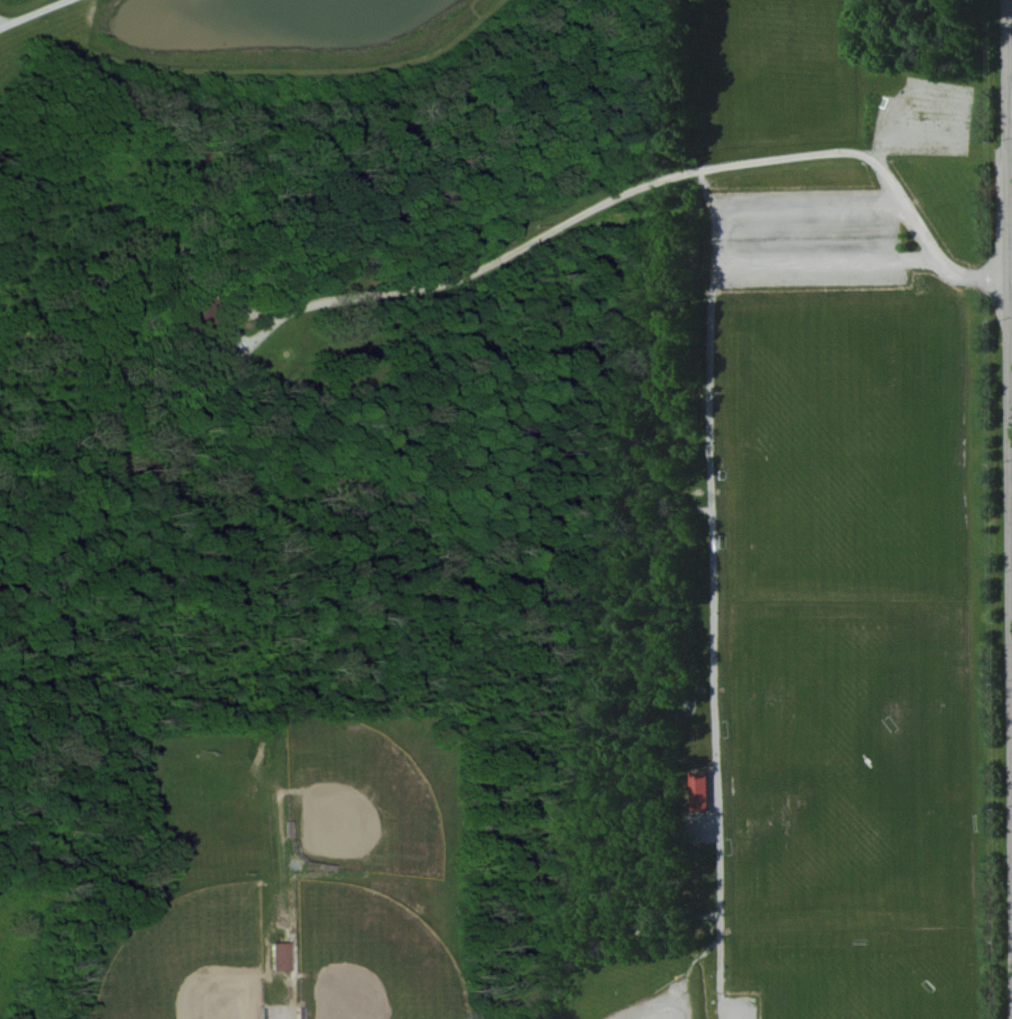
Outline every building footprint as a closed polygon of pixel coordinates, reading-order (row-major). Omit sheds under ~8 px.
[(708,772),(692,772),(691,812),(708,812),(708,772)] [(288,942),(271,943),(272,971),(289,971),(288,942)]
